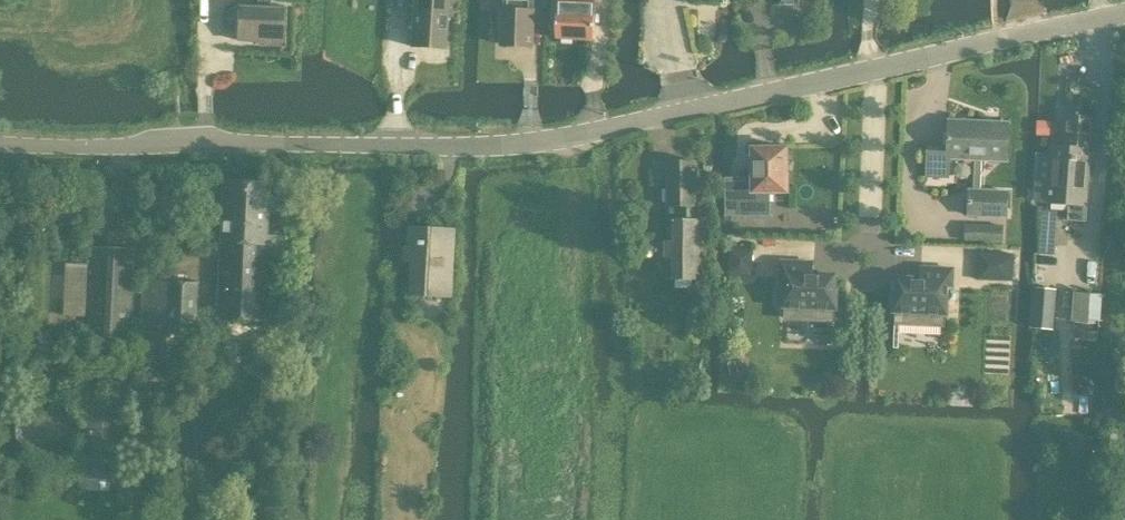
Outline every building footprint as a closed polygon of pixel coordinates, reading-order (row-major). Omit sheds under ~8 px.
[(236,40),(265,40),(265,45),(283,45),(284,8),(270,8),(270,0),(257,0),(257,7),(237,7),(236,40)] [(411,45),(444,48),(447,0),(414,0),(411,45)] [(504,44),(532,45),(533,0),(505,0),(504,44)] [(595,11),(596,0),(559,0),(559,10),(558,38),(594,39),(595,11)] [(1045,200),(1045,203),(1070,205),(1068,220),(1087,222),(1088,207),(1092,164),(1096,164),(1099,117),(1062,114),(1062,115),(1059,146),(1050,145),(1045,200)] [(969,192),(968,216),(1008,217),(1008,193),(981,192),(982,161),(1007,162),(1008,125),(949,123),(948,149),(927,148),(926,180),(948,180),(949,160),(975,161),(974,192),(969,192)] [(755,179),(728,179),(728,215),(743,215),(743,202),(769,202),(769,192),(787,191),(786,151),(783,148),(783,147),(769,147),(770,151),(755,151),(755,179)] [(668,279),(677,279),(677,289),(693,288),(694,278),(701,278),(700,218),(696,218),(695,162),(666,162),(667,206),(678,206),(679,219),(667,220),(668,279)] [(268,181),(267,181),(221,179),(215,316),(261,318),(263,261),(268,261),(268,252),(289,253),(290,234),(265,233),(268,181)] [(406,227),(404,262),(412,262),(411,293),(448,294),(450,228),(413,227),(406,227)] [(133,249),(92,247),(88,337),(128,339),(133,249)] [(778,260),(777,278),(781,278),(780,306),(783,306),(783,317),(829,319),(829,308),(833,308),(834,287),(828,287),(829,276),(810,275),(811,262),(778,260)] [(729,262),(729,276),(753,277),(753,263),(729,262)] [(892,290),(891,311),(894,311),(893,322),(939,325),(940,314),(943,314),(945,287),(949,287),(950,269),(917,267),(917,281),(898,280),(897,291),(892,290)] [(142,279),(138,369),(162,370),(164,331),(167,331),(173,331),(178,331),(183,331),(187,331),(188,331),(189,331),(190,331),(191,331),(193,331),(193,330),(195,282),(142,279)] [(1074,292),(1072,321),(1089,322),(1091,294),(1074,292)] [(83,400),(80,469),(110,470),(113,401),(83,400)]
